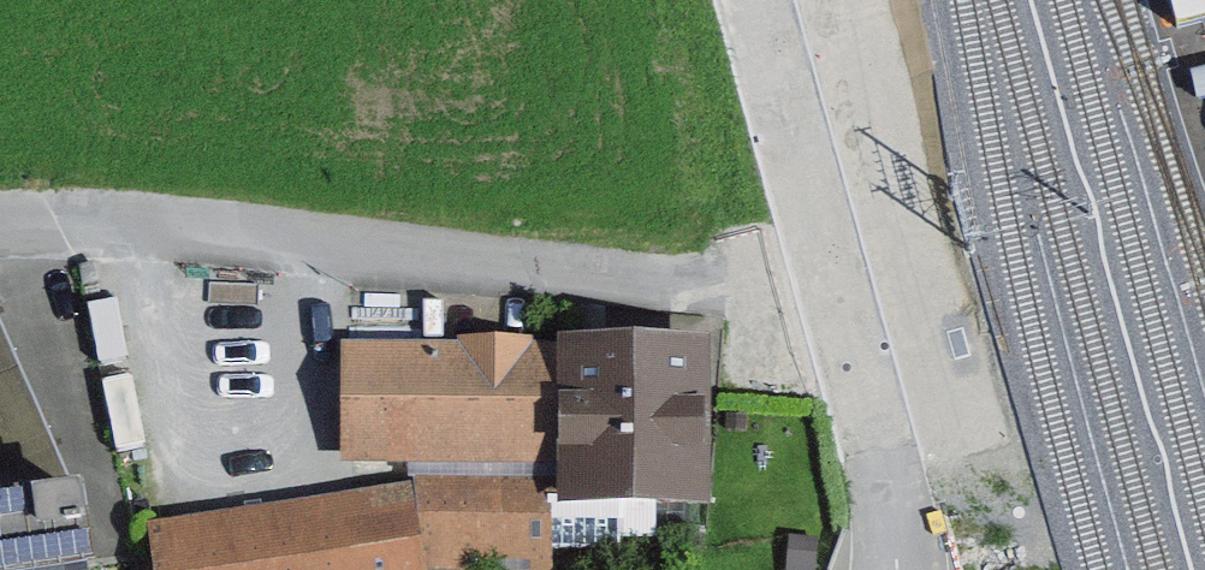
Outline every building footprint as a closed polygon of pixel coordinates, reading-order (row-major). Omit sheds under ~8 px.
[(69,495),(0,334),(0,569),(82,569),(69,495)] [(561,470),(562,340),(407,338),(333,338),(332,467),(561,470)] [(562,340),(561,470),(561,510),(708,511),(709,341),(562,340)] [(143,533),(149,569),(419,569),(419,568),(407,494),(406,489),(143,533)] [(547,567),(549,494),(407,494),(419,568),(547,567)]
